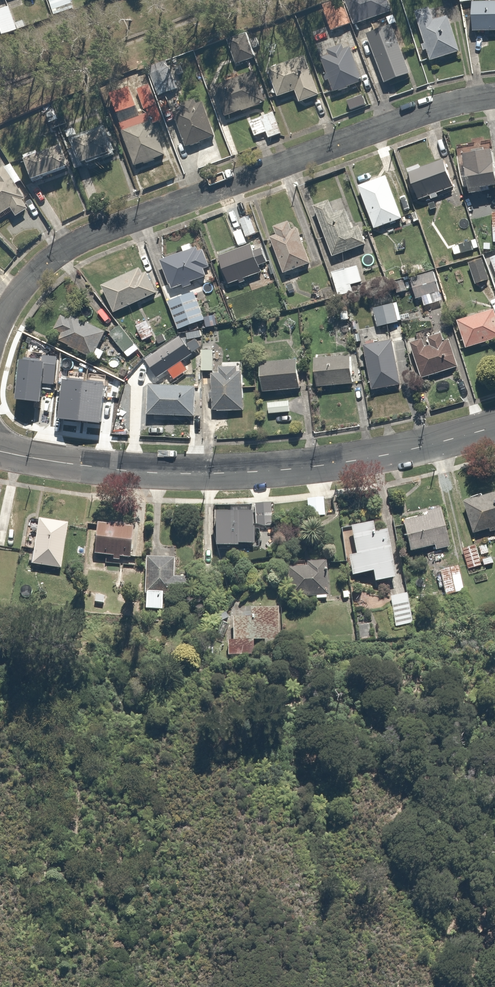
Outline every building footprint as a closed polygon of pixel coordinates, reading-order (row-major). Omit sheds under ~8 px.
[(56,17),(75,11),(71,0),(50,0),(56,17)] [(321,8),(330,31),(353,22),(344,0),(339,0),(321,8)] [(472,2),(473,34),(494,33),(494,1),(472,2)] [(447,2),(414,12),(428,60),(461,50),(447,2)] [(0,11),(0,29),(3,38),(20,32),(10,7),(0,11)] [(372,23),(376,34),(367,37),(386,85),(411,75),(399,46),(388,16),(372,23)] [(255,57),(246,32),(226,39),(235,64),(255,57)] [(331,83),(335,93),(365,82),(346,33),(316,45),(321,57),(317,58),(321,69),(325,67),(328,74),(324,75),(328,85),(331,83)] [(307,57),(268,71),(279,100),(298,93),(302,104),(321,97),(307,57)] [(145,69),(151,86),(156,98),(179,89),(168,60),(145,69)] [(255,72),(215,87),(226,117),(267,102),(255,72)] [(136,91),(144,113),(152,110),(159,107),(156,98),(151,86),(136,91)] [(202,100),(171,112),(185,149),(216,137),(202,100)] [(144,113),(120,122),(137,169),(170,156),(152,110),(144,113)] [(267,132),(270,141),(284,135),(275,113),(248,124),(254,138),(267,132)] [(106,130),(74,143),(83,167),(116,154),(106,130)] [(35,153),(23,157),(33,186),(70,173),(62,149),(37,158),(35,153)] [(464,158),(471,194),(494,189),(494,151),(464,158)] [(446,159),(408,173),(418,204),(457,190),(446,159)] [(13,218),(28,209),(4,171),(0,173),(0,216),(9,211),(13,218)] [(389,176),(359,186),(374,229),(403,219),(389,176)] [(335,214),(331,201),(316,206),(334,257),(367,245),(361,226),(353,229),(346,210),(335,214)] [(252,214),(239,219),(246,239),(259,234),(252,214)] [(277,235),(269,239),(284,275),(313,263),(299,229),(294,232),(289,221),(274,227),(277,235)] [(461,243),(445,249),(451,264),(466,259),(461,243)] [(210,267),(203,248),(198,249),(197,245),(159,259),(168,284),(169,284),(171,288),(181,284),(183,287),(190,284),(189,281),(205,275),(203,269),(210,267)] [(262,271),(270,268),(263,248),(255,251),(253,246),(220,258),(230,286),(263,274),(262,271)] [(483,255),(467,262),(476,285),(493,279),(483,255)] [(351,286),(365,281),(359,265),(332,274),(340,298),(353,294),(351,286)] [(155,293),(146,271),(141,273),(139,267),(100,284),(113,312),(155,293)] [(433,271),(409,278),(415,298),(439,291),(433,271)] [(295,281),(284,286),(288,296),(299,292),(295,281)] [(204,319),(193,291),(166,301),(177,329),(204,319)] [(393,303),(372,308),(376,326),(397,322),(393,303)] [(457,324),(465,350),(494,341),(494,313),(457,324)] [(97,348),(105,331),(70,314),(67,319),(59,315),(53,328),(61,332),(57,340),(99,361),(104,351),(97,348)] [(214,315),(204,317),(206,327),(216,325),(214,315)] [(146,321),(136,328),(145,343),(156,336),(146,321)] [(121,325),(110,334),(129,358),(140,349),(121,325)] [(424,347),(422,339),(410,342),(421,377),(457,366),(449,339),(444,341),(441,332),(427,336),(430,345),(424,347)] [(192,354),(180,337),(145,362),(157,379),(192,354)] [(391,340),(362,345),(371,389),(400,384),(391,340)] [(215,351),(202,351),(203,373),(215,373),(215,351)] [(18,360),(14,399),(38,401),(40,383),(53,384),(56,357),(42,355),(41,362),(18,360)] [(351,355),(313,359),(316,390),(354,386),(351,355)] [(222,376),(213,376),(214,395),(210,395),(210,402),(213,402),(214,414),(245,414),(245,362),(222,362),(222,376)] [(303,362),(261,365),(263,393),(304,390),(303,362)] [(62,379),(58,418),(79,420),(83,382),(62,379)] [(83,382),(79,420),(99,423),(103,384),(83,382)] [(196,386),(149,384),(148,419),(195,421),(196,386)] [(291,400),(269,401),(269,415),(292,414),(291,400)] [(466,503),(475,535),(494,529),(494,495),(466,503)] [(324,498),(307,499),(308,516),(325,515),(324,498)] [(273,502),(256,502),(256,530),(274,530),(273,502)] [(444,508),(401,518),(410,554),(453,544),(444,508)] [(71,525),(40,519),(32,566),(62,572),(71,525)] [(374,522),(341,528),(350,581),(374,577),(376,588),(401,584),(392,532),(376,535),(374,522)] [(136,529),(98,525),(94,557),(132,562),(136,529)] [(478,545),(463,549),(468,570),(484,566),(483,565),(479,550),(478,545)] [(490,547),(479,550),(483,565),(494,562),(490,547)] [(175,558),(149,556),(147,611),(164,612),(165,595),(193,597),(194,578),(174,578),(175,558)] [(329,599),(329,559),(289,559),(288,594),(316,595),(316,599),(329,599)] [(459,567),(440,571),(447,601),(466,597),(459,567)] [(407,594),(390,598),(396,627),(414,624),(407,594)] [(252,619),(235,619),(235,642),(228,642),(228,658),(256,658),(256,644),(266,644),(265,650),(282,650),(282,609),(252,608),(252,619)]
